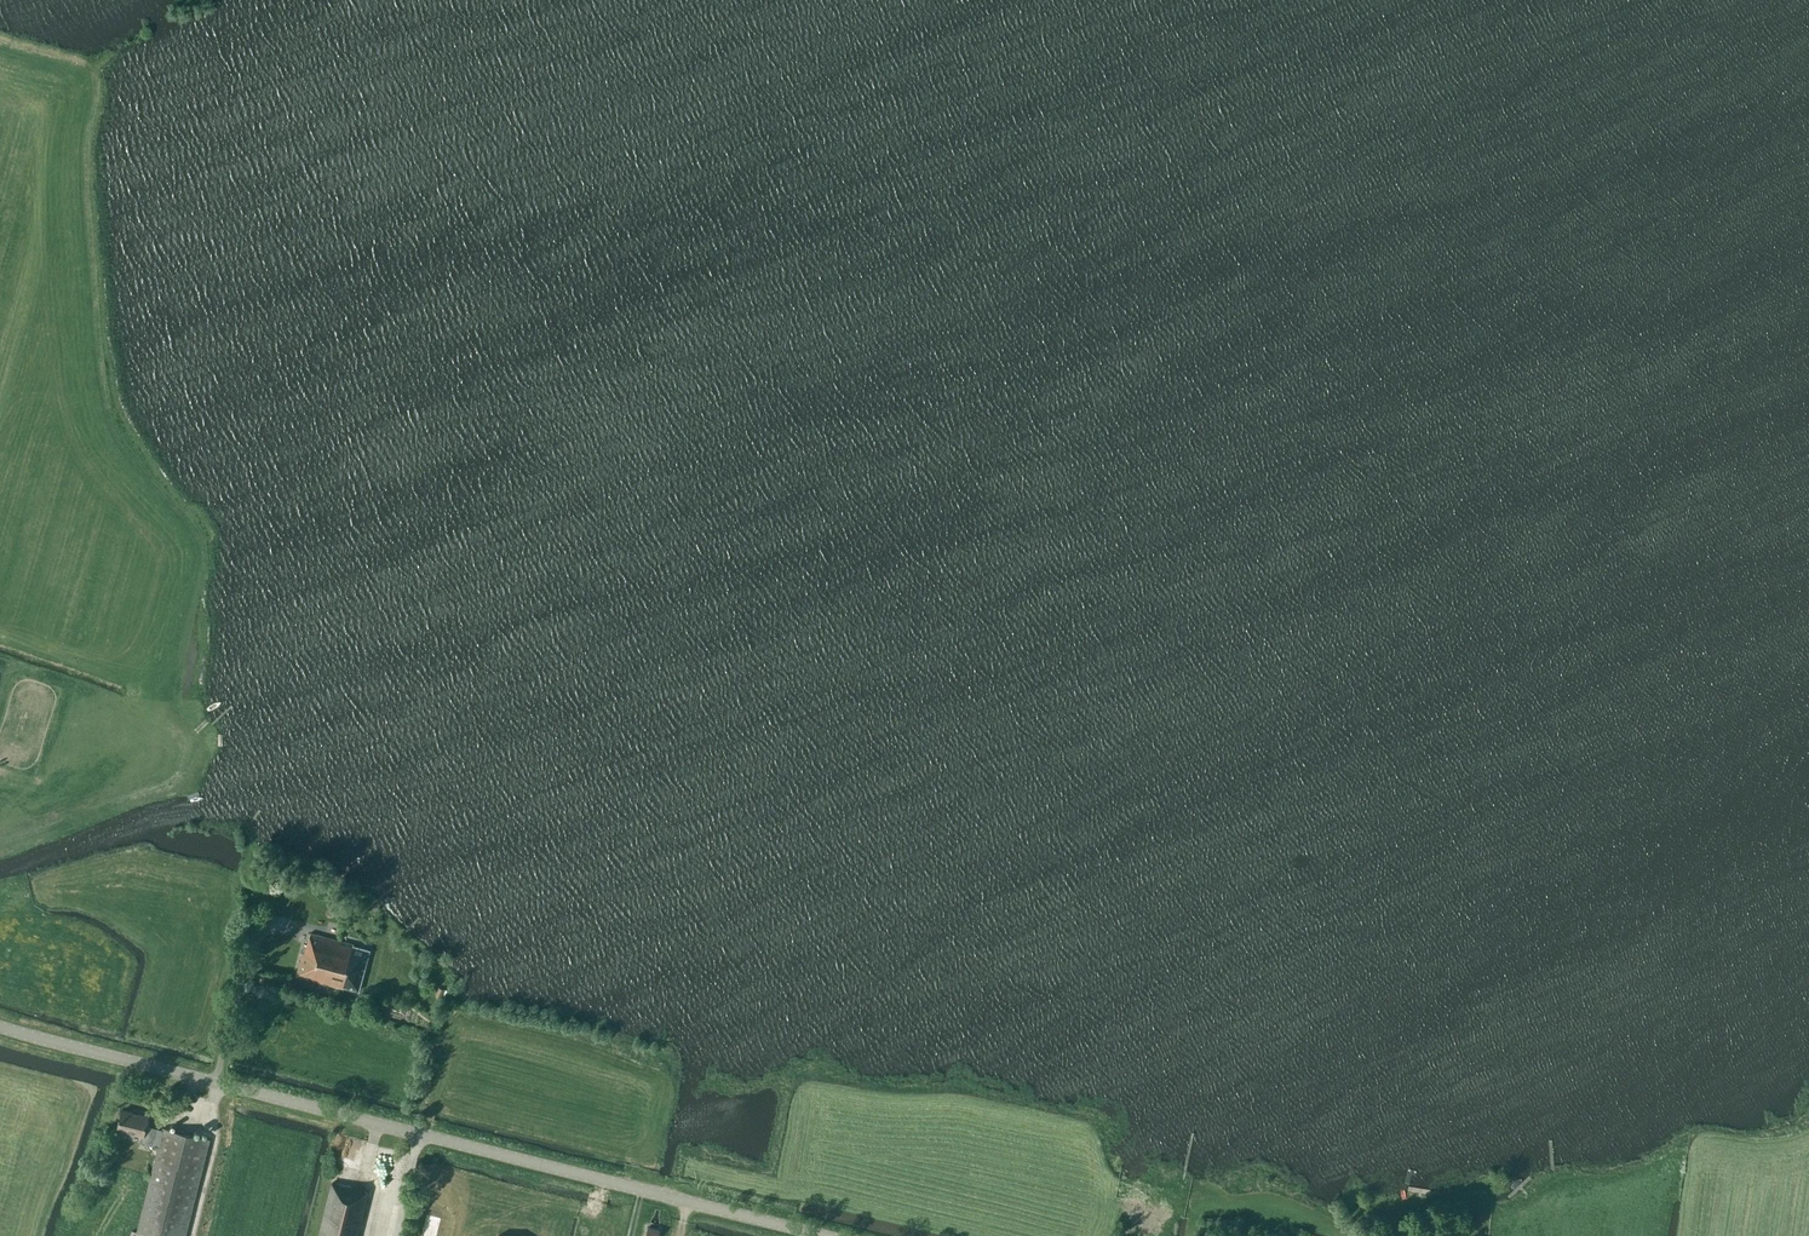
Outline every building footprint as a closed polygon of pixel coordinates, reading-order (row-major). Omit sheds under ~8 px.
[(353,944),(310,932),(307,944),(305,943),(296,975),(343,988),(343,986),(358,990),(369,950),(353,946),(353,944)] [(210,1139),(163,1127),(162,1129),(146,1125),(148,1116),(122,1110),(117,1129),(143,1135),(141,1142),(158,1146),(136,1232),(132,1231),(130,1235),(185,1235),(210,1139)] [(368,1192),(357,1189),(357,1188),(332,1182),(319,1235),(357,1235),(368,1192)] [(659,1229),(648,1227),(646,1235),(657,1235),(659,1229)]
